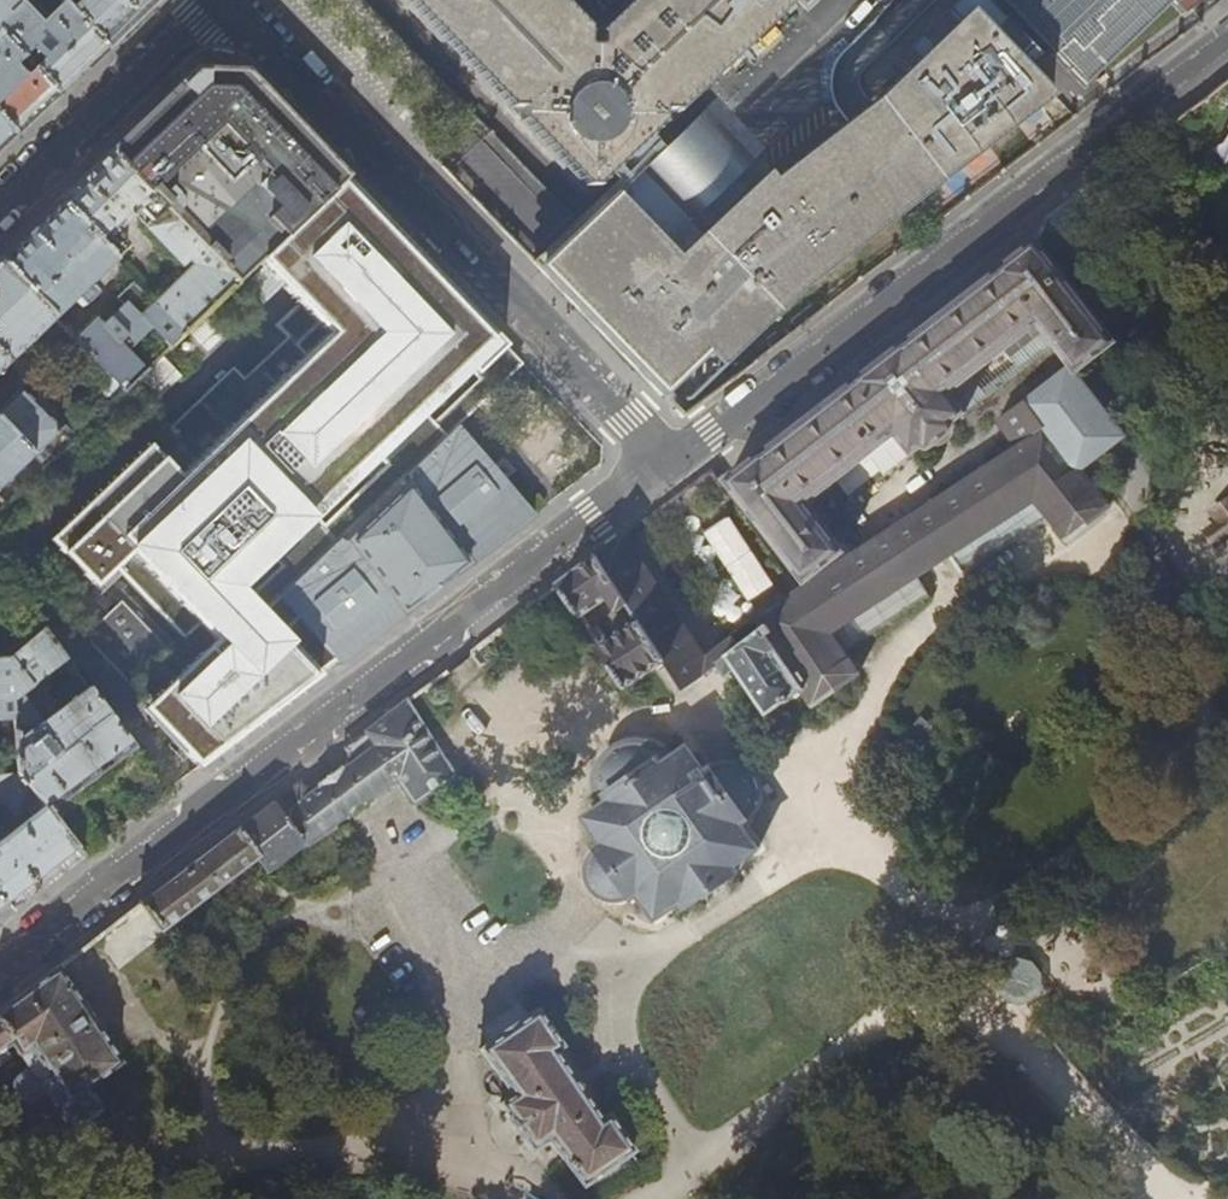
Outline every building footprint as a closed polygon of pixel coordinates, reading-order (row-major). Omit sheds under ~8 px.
[(16,2),(18,0),(0,0),(0,17),(16,2)] [(69,12),(106,50),(136,20),(157,0),(82,0),(69,12)] [(508,108),(521,109),(586,46),(586,33),(555,0),(404,0),(508,108)] [(791,0),(634,0),(626,8),(599,33),(599,46),(661,111),(675,112),(791,0)] [(1086,88),(1175,3),(1186,13),(1205,0),(1000,0),(1086,88)] [(0,17),(0,37),(20,58),(30,69),(57,96),(82,72),(106,50),(69,12),(60,3),(39,25),(16,2),(0,17)] [(592,213),(536,267),(658,394),(705,352),(716,364),(680,399),(684,402),(800,290),(1052,97),(967,8),(869,101),(772,179),(764,171),(690,241),(685,235),(680,230),(764,148),(715,97),(592,213)] [(15,137),(35,117),(57,96),(30,69),(22,76),(13,66),(20,58),(0,37),(0,121),(15,137)] [(589,187),(596,187),(661,124),(661,111),(599,46),(586,46),(521,109),(521,122),(583,187),(589,187)] [(259,263),(345,179),(317,150),(252,83),(243,73),(195,72),(192,75),(111,153),(165,209),(202,248),(237,284),(259,263)] [(1209,97),(1221,113),(1227,107),(1227,89),(1225,85),(1209,97)] [(15,137),(0,121),(0,151),(15,137)] [(82,180),(59,203),(114,261),(127,249),(114,235),(133,217),(139,211),(150,223),(165,209),(111,153),(82,180)] [(1124,163),(1050,220),(1063,236),(1102,207),(1097,199),(1101,196),(1102,198),(1133,174),(1124,163)] [(224,621),(238,636),(154,715),(198,769),(533,514),(504,479),(492,464),(458,424),(451,431),(438,416),(432,421),(421,409),(496,337),(345,179),(259,263),(297,302),(273,326),(285,338),(243,379),(232,368),(164,434),(175,445),(165,455),(153,442),(54,538),(99,585),(119,566),(187,636),(273,553),(283,564),(224,621)] [(0,259),(0,263),(53,320),(81,293),(85,297),(96,286),(92,282),(114,261),(59,203),(25,235),(0,259)] [(139,211),(133,217),(182,267),(188,261),(202,248),(165,209),(150,223),(139,211)] [(744,466),(728,479),(809,579),(847,549),(810,501),(837,479),(900,431),(915,450),(916,451),(927,443),(928,444),(930,445),(932,445),(934,445),(957,428),(959,426),(959,423),(959,421),(957,420),(968,412),(952,391),(1043,322),(1059,342),(1082,368),(1119,339),(1107,324),(1080,291),(1039,239),(1026,249),(885,358),(744,466)] [(202,248),(188,261),(193,266),(155,303),(185,334),(188,332),(210,311),(237,284),(202,248)] [(53,320),(0,263),(0,370),(53,320)] [(105,329),(105,330),(145,372),(162,356),(185,334),(155,303),(136,283),(118,299),(136,317),(132,321),(123,311),(105,329)] [(1091,283),(1080,291),(1107,324),(1117,316),(1091,283)] [(221,322),(210,311),(188,332),(199,343),(221,322)] [(96,320),(74,341),(79,346),(97,364),(107,375),(124,393),(140,377),(145,372),(105,330),(96,320)] [(96,320),(105,330),(105,329),(96,320)] [(1043,322),(952,391),(968,412),(1059,342),(1043,322)] [(79,346),(66,359),(83,377),(97,364),(79,346)] [(173,367),(162,356),(145,372),(140,377),(151,389),(173,367)] [(756,617),(763,627),(803,688),(814,704),(859,674),(831,633),(1037,499),(1067,539),(1109,507),(1080,470),(1124,436),(1079,371),(1071,371),(1001,425),(1004,431),(982,443),(996,465),(811,582),(756,617)] [(107,375),(94,388),(111,405),(124,393),(107,375)] [(0,411),(0,423),(43,469),(74,439),(64,426),(59,431),(21,390),(0,411)] [(4,506),(43,469),(0,423),(0,502),(4,506)] [(900,431),(837,479),(851,498),(915,450),(900,431)] [(492,464),(504,479),(514,471),(502,456),(492,464)] [(1218,507),(1226,516),(1213,528),(1218,534),(1222,539),(1227,534),(1227,499),(1218,507)] [(747,599),(773,583),(729,513),(703,530),(747,599)] [(739,645),(735,639),(726,646),(711,657),(707,660),(626,535),(617,541),(559,585),(580,618),(610,598),(619,612),(629,606),(639,622),(665,662),(684,691),(712,671),(718,666),(726,677),(739,666),(730,653),(739,645)] [(91,642),(137,688),(171,655),(120,604),(91,633),(91,642)] [(608,643),(602,647),(627,688),(645,676),(657,668),(665,662),(639,622),(608,643)] [(602,647),(608,643),(597,626),(591,630),(602,647)] [(739,645),(730,653),(739,666),(769,712),(783,702),(785,705),(793,699),(791,696),(803,688),(763,627),(739,645)] [(44,633),(7,660),(11,703),(43,679),(59,667),(66,662),(44,633)] [(0,661),(0,720),(12,718),(11,703),(7,660),(0,661)] [(66,662),(59,667),(81,695),(58,712),(15,744),(18,778),(43,810),(46,815),(133,749),(66,662)] [(43,679),(11,703),(12,718),(15,744),(58,712),(44,694),(50,689),(43,679)] [(147,899),(139,905),(159,933),(245,867),(258,857),(267,869),(300,844),(302,848),(340,820),(350,813),(397,779),(413,802),(452,776),(405,702),(343,748),(345,752),(346,755),(346,759),(345,762),(344,765),(341,768),(340,767),(326,777),(322,781),(317,785),(318,785),(316,787),(311,788),(306,788),(301,786),(298,783),(147,899)] [(603,806),(586,817),(603,842),(598,846),(599,847),(594,852),(589,860),(587,864),(587,871),(587,877),(590,885),(593,888),(599,895),(606,898),(609,899),(618,900),(627,898),(631,895),(634,898),(639,894),(657,919),(682,902),(685,908),(701,896),(704,899),(723,886),(721,883),(738,872),(735,866),(759,849),(741,824),(747,820),(745,818),(749,815),(752,811),(756,802),(757,797),(757,792),(755,783),(749,775),(746,771),(741,769),(734,767),(728,766),(722,767),(713,771),(711,769),(705,772),(688,748),(670,759),(668,755),(664,752),(652,744),(643,742),(628,743),(619,745),(615,748),(604,757),(599,766),(595,782),(597,795),(603,806)] [(4,804),(14,818),(26,810),(32,818),(43,810),(18,778),(0,780),(0,805),(4,804)] [(28,898),(79,859),(46,815),(43,810),(32,818),(0,842),(0,919),(28,898)] [(1044,985),(1043,971),(1033,960),(1018,957),(1005,963),(997,975),(999,990),(1009,1001),(1023,1004),(1037,998),(1044,985)] [(0,1010),(0,1051),(11,1044),(27,1069),(12,1078),(11,1088),(21,1104),(30,1105),(45,1094),(63,1122),(56,1127),(57,1138),(69,1131),(70,1133),(103,1109),(89,1088),(122,1063),(119,1059),(57,968),(23,994),(5,1006),(0,1010)] [(537,1010),(480,1049),(512,1096),(500,1105),(506,1114),(504,1115),(515,1131),(523,1143),(525,1142),(531,1151),(547,1140),(582,1186),(633,1152),(608,1115),(601,1120),(555,1052),(562,1047),(537,1010)] [(1185,1045),(1188,1050),(1227,1027),(1227,1017),(1224,1018),(1225,1022),(1185,1045)] [(1177,1051),(1141,1071),(1136,1069),(1133,1073),(1141,1076),(1179,1055),(1177,1051)]
